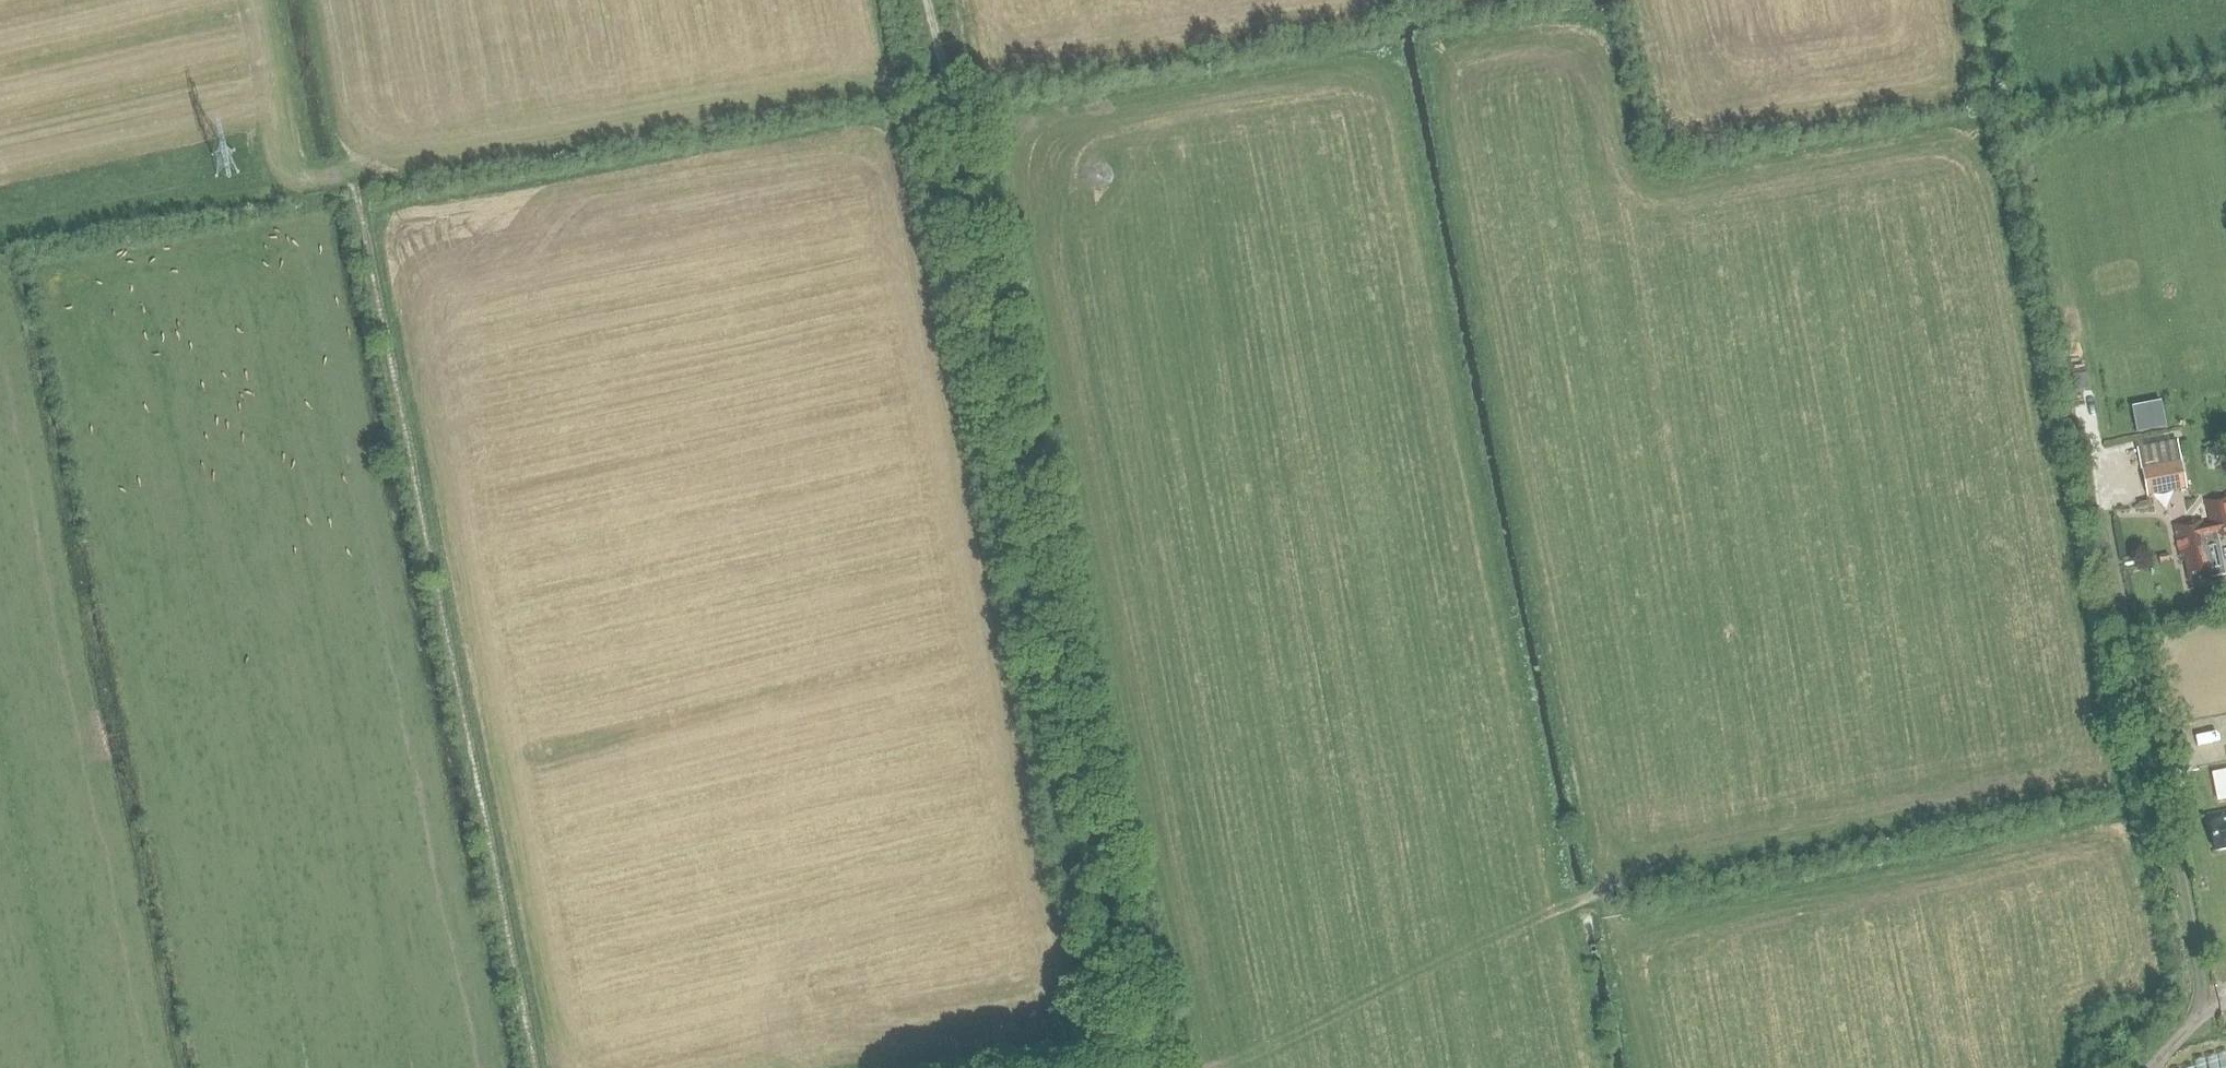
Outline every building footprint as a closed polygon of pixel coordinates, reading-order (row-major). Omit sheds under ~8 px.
[(2140,453),(2147,494),(2186,487),(2179,446),(2140,453)] [(2205,500),(2210,525),(2204,526),(2202,518),(2173,524),(2180,560),(2183,560),(2188,584),(2210,580),(2209,577),(2224,575),(2217,537),(2225,536),(2225,496),(2205,500)] [(2167,552),(2157,554),(2158,561),(2168,559),(2167,552)] [(2212,773),(2217,801),(2225,800),(2225,771),(2212,773)] [(2206,815),(2213,851),(2225,849),(2225,811),(2206,815)]
